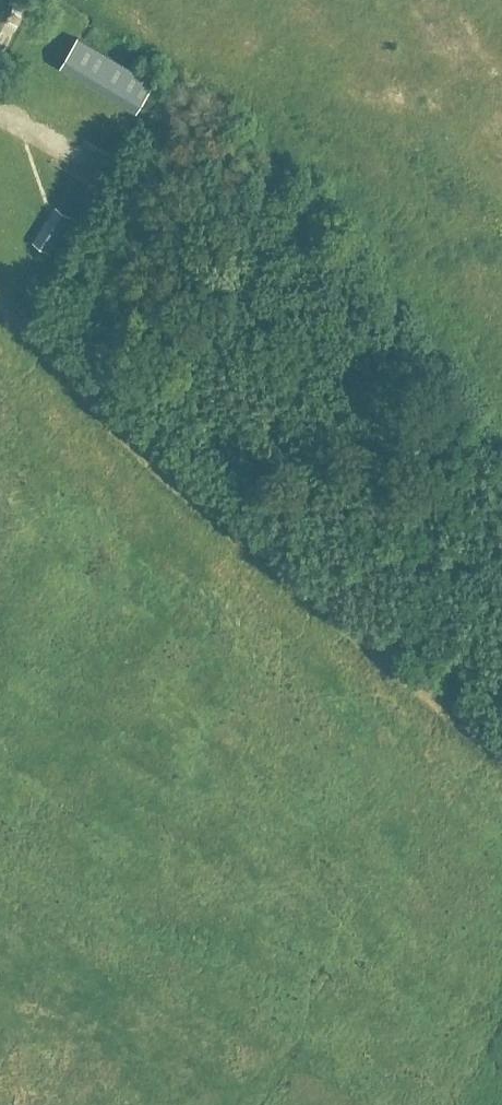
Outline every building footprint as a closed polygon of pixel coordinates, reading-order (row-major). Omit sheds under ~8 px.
[(135,112),(153,83),(77,38),(60,67),(135,112)] [(88,191),(69,181),(58,200),(76,210),(88,191)] [(50,298),(44,292),(39,296),(45,303),(50,298)]
